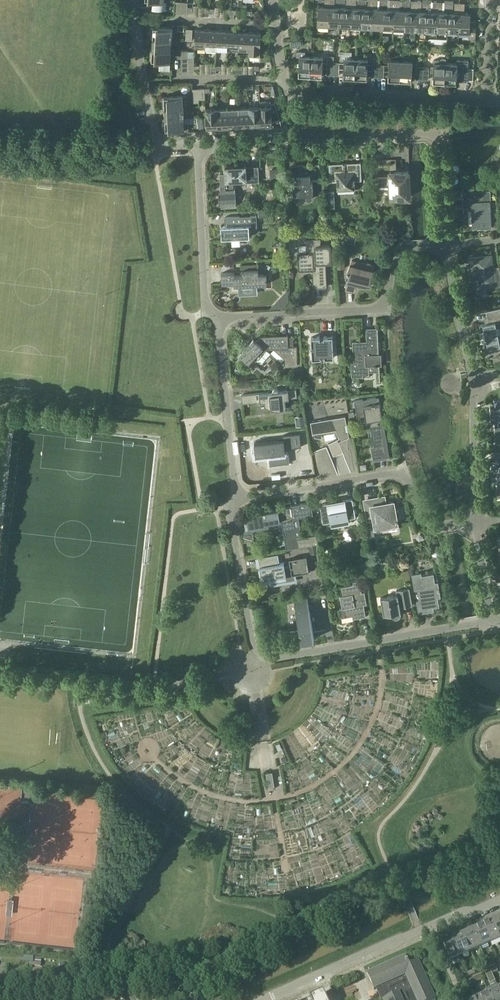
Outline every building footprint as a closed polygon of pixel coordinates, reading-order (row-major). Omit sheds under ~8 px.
[(154,0),(154,8),(163,9),(164,0),(154,0)] [(329,25),(330,7),(319,6),(318,25),(329,25)] [(340,26),(341,7),(330,7),(329,25),(340,26)] [(341,7),(340,26),(351,26),(352,8),(341,7)] [(362,27),(362,9),(352,8),(351,26),(362,27)] [(372,27),(373,9),(362,9),(362,27),(372,27)] [(383,28),(384,10),(373,9),(372,27),(383,28)] [(394,28),(395,10),(384,10),(383,28),(394,28)] [(405,29),(406,11),(395,10),(394,28),(405,29)] [(416,30),(417,11),(406,11),(405,29),(416,30)] [(426,30),(427,12),(417,11),(416,30),(426,30)] [(437,31),(438,12),(427,12),(426,30),(437,31)] [(448,31),(449,13),(438,12),(437,31),(448,31)] [(459,32),(460,13),(449,13),(448,31),(459,32)] [(476,21),(470,21),(471,14),(460,13),(459,32),(469,32),(469,38),(476,38),(476,21)] [(151,38),(153,38),(172,39),(172,28),(152,27),(151,38)] [(206,48),(207,30),(196,29),(195,48),(206,48)] [(218,30),(207,30),(206,48),(217,49),(218,30)] [(218,30),(217,49),(228,50),(228,31),(218,30)] [(228,50),(239,50),(239,46),(239,31),(228,31),(228,50)] [(239,46),(239,50),(249,51),(250,32),(239,31),(239,46)] [(262,33),(250,32),(249,51),(249,56),(260,57),(260,52),(261,52),(262,33)] [(153,38),(153,48),(153,49),(171,50),(172,39),(153,38)] [(304,45),(303,39),(290,41),(291,47),(304,45)] [(153,49),(153,48),(150,48),(150,60),(160,60),(160,70),(170,70),(171,57),(171,50),(153,49)] [(312,56),(305,56),(306,52),(297,51),(297,56),(300,56),(299,75),(311,76),(312,56)] [(356,58),(352,58),(352,51),(344,51),(344,53),(341,53),(340,59),(344,59),(343,78),(356,78),(356,58)] [(324,57),(312,56),(311,76),(323,77),(324,57)] [(368,59),(356,58),(356,78),(367,79),(368,59)] [(433,82),(445,83),(446,63),(446,58),(442,58),(439,60),(434,60),(433,82)] [(400,80),(401,61),(389,60),(388,80),(400,80)] [(446,63),(445,83),(457,83),(457,79),(461,79),(461,81),(467,81),(468,60),(457,60),(457,63),(446,63)] [(413,61),(401,61),(400,80),(412,81),(413,61)] [(163,108),(165,108),(184,107),(189,107),(189,95),(162,97),(163,108)] [(271,103),(271,106),(260,106),(261,125),(273,125),(273,121),(280,119),(276,103),(271,103)] [(249,107),(250,126),(261,125),(260,106),(249,107)] [(184,118),(184,107),(165,108),(165,118),(165,119),(184,118)] [(228,108),(229,127),(240,126),(239,107),(228,108)] [(249,107),(239,107),(240,126),(250,126),(249,107)] [(217,108),(206,109),(207,128),(218,127),(217,108)] [(218,127),(229,127),(228,108),(217,108),(218,127)] [(185,123),(184,118),(165,119),(165,118),(163,118),(164,130),(189,129),(188,123),(185,123)] [(330,182),(337,181),(337,190),(355,189),(355,180),(362,180),(361,162),(347,163),(347,164),(343,164),(343,163),(329,164),(330,182)] [(452,165),(452,175),(452,176),(452,177),(453,179),(455,179),(456,179),(460,179),(459,166),(457,164),(452,165)] [(235,192),(235,181),(242,180),(242,183),(259,182),(259,166),(247,167),(247,165),(225,166),(225,173),(220,173),(221,192),(219,192),(219,203),(221,203),(222,207),(236,207),(236,203),(237,203),(236,191),(235,192)] [(310,175),(307,175),(307,165),(304,165),(300,165),(291,166),(292,176),(297,176),(297,181),(295,181),(289,181),(290,195),(306,195),(307,197),(307,198),(309,199),(311,199),(313,198),(313,196),(314,194),(320,194),(319,180),(313,180),(311,180),(310,175)] [(270,169),(271,177),(281,177),(281,168),(270,169)] [(380,198),(410,197),(409,171),(390,172),(390,174),(378,174),(380,198)] [(463,191),(463,207),(468,207),(468,210),(474,210),(475,224),(480,224),(480,228),(493,228),(492,214),(491,214),(490,207),(491,206),(491,190),(463,191)] [(240,243),(240,237),(250,237),(249,227),(257,227),(257,216),(225,217),(225,226),(221,226),(222,238),(232,238),(232,244),(240,243)] [(329,244),(319,245),(319,241),(321,241),(320,237),(306,238),(307,252),(299,253),(300,269),(307,268),(307,264),(313,264),(314,287),(327,286),(325,260),(330,260),(329,244)] [(470,258),(472,276),(476,275),(478,288),(499,285),(499,272),(499,267),(493,268),(491,256),(470,258)] [(337,268),(345,268),(344,257),(336,257),(337,268)] [(368,263),(352,260),(347,271),(348,272),(349,271),(350,272),(346,289),(354,291),(357,285),(357,283),(362,283),(362,285),(372,285),(371,275),(375,266),(368,262),(368,263)] [(256,284),(267,284),(267,273),(259,274),(259,269),(257,269),(256,265),(242,265),(243,274),(235,275),(235,272),(222,273),(222,283),(235,282),(235,285),(240,285),(240,293),(256,292),(256,284)] [(483,324),(479,325),(481,331),(485,330),(487,342),(484,342),(486,351),(495,349),(495,347),(499,346),(499,308),(486,311),(488,320),(485,320),(486,324),(483,324)] [(378,344),(377,328),(366,328),(366,344),(361,344),(361,341),(352,342),(353,363),(350,363),(351,377),(362,376),(362,374),(368,374),(368,366),(379,365),(378,349),(380,349),(380,343),(378,344)] [(288,335),(260,336),(255,342),(256,342),(254,344),(251,342),(242,351),(242,350),(238,354),(242,358),(243,357),(249,363),(254,358),(257,360),(267,349),(274,349),(285,358),(286,366),(298,365),(297,346),(289,346),(288,335)] [(325,358),(334,358),(333,335),(324,336),(324,338),(321,338),(321,336),(312,337),(312,345),(311,345),(311,351),(312,351),(313,359),(322,358),(322,357),(325,356),(325,358)] [(273,390),(273,391),(242,395),(243,403),(265,401),(265,405),(268,406),(271,407),(276,408),(281,408),(284,408),(286,408),(285,398),(297,397),(296,389),(279,391),(279,390),(278,389),(277,388),(276,388),(275,388),(274,389),(273,390)] [(387,459),(386,453),(389,453),(379,396),(355,401),(357,413),(365,412),(366,415),(368,415),(374,446),(371,446),(373,458),(386,456),(387,459)] [(495,404),(491,405),(491,422),(495,422),(495,434),(499,434),(499,400),(495,400),(495,404)] [(345,415),(311,421),(313,434),(314,434),(315,437),(321,438),(323,436),(322,432),(336,430),(338,436),(337,436),(338,439),(339,438),(340,439),(328,443),(334,457),(343,453),(340,443),(349,438),(345,415)] [(294,448),(292,434),(283,435),(284,439),(255,442),(256,455),(269,454),(270,465),(290,463),(288,451),(286,451),(285,449),(294,448)] [(368,520),(374,519),(376,527),(388,525),(389,529),(398,527),(397,523),(397,519),(400,518),(399,510),(395,510),(394,502),(382,504),(381,498),(365,501),(368,520)] [(331,526),(349,522),(349,518),(356,517),(353,499),(320,505),(323,523),(330,522),(331,526)] [(282,520),(287,549),(298,547),(297,538),(301,537),(299,527),(296,528),(294,518),(313,515),(311,502),(291,506),(291,507),(247,515),(249,529),(269,525),(269,523),(282,520)] [(373,527),(367,528),(369,538),(375,537),(373,527)] [(255,540),(253,533),(242,535),(244,542),(255,540)] [(297,538),(298,547),(318,544),(317,534),(301,537),(297,538)] [(319,553),(318,544),(309,546),(310,554),(319,553)] [(290,564),(285,564),(284,562),(280,563),(278,554),(256,558),(257,567),(259,567),(262,582),(270,580),(271,586),(297,581),(296,574),(310,571),(307,556),(289,559),(290,564)] [(364,576),(362,564),(356,565),(358,577),(364,576)] [(434,611),(434,608),(440,607),(438,598),(441,597),(438,582),(435,582),(434,574),(422,576),(421,573),(413,574),(411,565),(407,564),(409,576),(412,575),(415,590),(418,589),(420,601),(417,601),(419,613),(434,611)] [(341,596),(343,607),(340,608),(341,618),(353,616),(354,619),(359,618),(366,616),(364,605),(367,604),(365,592),(362,592),(360,580),(353,582),(354,585),(342,587),(344,595),(341,596)] [(413,605),(410,588),(397,591),(397,595),(381,598),(384,615),(392,613),(394,616),(395,617),(397,617),(399,616),(400,615),(401,613),(401,612),(400,608),(413,605)] [(314,639),(307,597),(294,600),(296,610),(298,631),(300,630),(302,641),(305,640),(314,639)] [(275,786),(273,772),(266,773),(268,787),(275,786)] [(492,921),(482,926),(490,942),(499,938),(492,921)] [(473,930),(480,947),(490,942),(482,926),(473,930)] [(470,951),(480,947),(473,930),(463,934),(470,951)] [(453,939),(460,955),(470,951),(463,934),(453,939)] [(450,960),(460,955),(453,939),(443,943),(450,960)] [(419,961),(410,965),(406,956),(367,973),(374,989),(378,988),(384,999),(436,999),(419,961)] [(35,966),(41,966),(42,958),(36,957),(35,963),(33,963),(30,962),(30,965),(33,965),(35,966)] [(491,970),(485,973),(488,979),(494,976),(492,974),(491,970)] [(473,984),(483,979),(481,975),(471,979),(473,984)] [(489,993),(493,999),(499,999),(499,991),(499,988),(489,993)]
